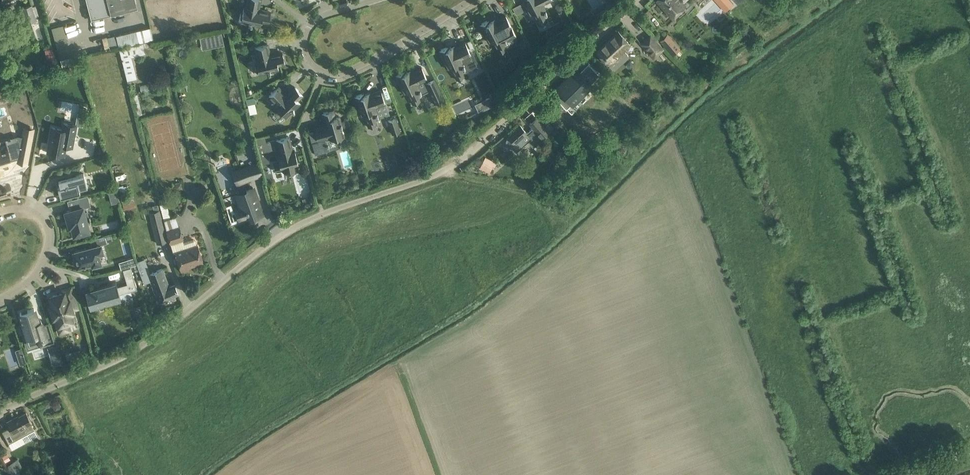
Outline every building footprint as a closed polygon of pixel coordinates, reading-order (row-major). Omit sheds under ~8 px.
[(91,19),(110,14),(124,11),(122,6),(136,2),(135,0),(86,0),(91,19)] [(260,0),(247,0),(245,6),(244,6),(242,12),(241,11),(238,21),(260,26),(261,22),(268,23),(270,12),(261,10),(258,10),(260,0)] [(546,22),(544,16),(547,14),(542,4),(550,0),(522,0),(525,6),(530,15),(533,13),(535,16),(534,16),(539,25),(546,22)] [(673,17),(678,12),(686,5),(681,1),(682,0),(657,0),(673,17)] [(722,6),(726,10),(733,4),(729,0),(728,0),(722,6)] [(561,2),(555,5),(558,11),(564,8),(561,2)] [(32,5),(22,8),(26,22),(36,19),(32,5)] [(480,24),(484,33),(489,42),(492,40),(494,44),(499,53),(506,50),(503,44),(507,42),(506,41),(516,36),(511,27),(510,24),(505,15),(495,20),(495,19),(489,21),(488,20),(480,24)] [(53,37),(62,35),(60,25),(51,27),(53,37)] [(119,47),(153,39),(150,27),(116,35),(119,47)] [(630,57),(623,50),(630,44),(618,31),(596,51),(614,71),(630,57)] [(199,36),(200,48),(223,45),(221,33),(199,36)] [(650,33),(639,43),(653,58),(663,48),(650,33)] [(668,35),(660,41),(671,55),(679,48),(668,35)] [(439,50),(443,59),(447,69),(451,67),(453,70),(452,71),(457,80),(464,77),(461,71),(465,70),(466,71),(478,65),(472,53),(470,54),(465,42),(455,47),(454,45),(449,48),(448,46),(439,50)] [(141,43),(118,48),(126,79),(136,77),(131,58),(130,55),(144,52),(141,43)] [(257,74),(269,72),(278,69),(277,65),(285,64),(282,52),(273,54),(273,55),(270,56),(267,44),(254,47),(257,58),(255,58),(257,64),(255,65),(257,74)] [(11,84),(6,64),(0,66),(0,87),(11,84)] [(444,100),(434,79),(428,81),(425,76),(421,67),(411,71),(410,70),(405,72),(404,71),(395,75),(399,84),(404,93),(407,92),(409,95),(413,105),(420,101),(418,96),(422,94),(429,91),(435,104),(444,100)] [(594,81),(583,70),(569,84),(566,81),(552,95),(560,102),(565,96),(572,104),(594,81)] [(279,109),(278,111),(284,118),(300,103),(297,100),(303,95),(295,86),(288,93),(286,95),(278,87),(268,96),(276,104),(275,105),(279,109)] [(385,103),(384,100),(381,91),(370,94),(370,93),(364,95),(364,93),(354,96),(361,115),(364,114),(366,118),(365,118),(368,128),(376,125),(374,119),(378,118),(375,107),(385,103)] [(335,117),(333,110),(321,113),(324,122),(324,121),(325,124),(314,128),(315,132),(309,133),(315,155),(329,150),(326,138),(334,136),(334,137),(344,135),(339,116),(335,117)] [(516,152),(528,141),(532,146),(553,128),(543,116),(542,117),(543,117),(539,121),(536,118),(529,124),(533,127),(527,133),(520,125),(508,136),(508,137),(507,139),(506,141),(506,143),(506,145),(507,147),(509,149),(511,147),(516,152)] [(392,135),(400,132),(396,118),(387,121),(392,135)] [(52,126),(47,152),(64,155),(66,146),(67,146),(67,144),(72,145),(72,147),(77,125),(63,122),(62,128),(52,126)] [(11,160),(17,157),(16,163),(28,164),(34,128),(23,126),(21,135),(18,134),(16,148),(8,150),(7,147),(5,148),(5,150),(1,151),(0,148),(0,174),(4,172),(3,168),(5,167),(4,166),(8,165),(9,166),(13,165),(11,160)] [(265,137),(255,139),(260,158),(268,156),(271,155),(277,154),(279,162),(273,164),(275,171),(282,170),(281,169),(283,169),(284,172),(283,172),(284,174),(297,170),(296,166),(298,165),(295,153),(294,153),(294,150),(292,150),(288,136),(276,140),(267,142),(266,142),(265,137)] [(497,162),(485,157),(479,168),(491,173),(497,162)] [(251,182),(246,170),(241,172),(245,184),(251,182)] [(76,189),(79,188),(86,186),(83,177),(85,177),(84,173),(58,180),(60,187),(58,187),(60,197),(77,192),(76,189)] [(262,211),(254,190),(240,196),(244,207),(237,210),(237,212),(235,213),(232,206),(227,208),(233,226),(239,224),(239,222),(241,221),(242,223),(252,219),(252,220),(259,218),(257,213),(262,211)] [(74,235),(89,231),(87,222),(89,221),(87,212),(84,212),(83,207),(90,205),(87,195),(68,200),(70,210),(65,211),(69,227),(71,226),(74,235)] [(132,197),(120,200),(123,209),(134,205),(132,197)] [(159,210),(148,213),(156,244),(167,241),(159,210)] [(183,242),(182,239),(183,238),(180,227),(167,230),(173,251),(175,251),(180,269),(202,262),(197,244),(196,244),(195,240),(193,239),(183,242)] [(73,252),(75,258),(73,259),(75,266),(77,265),(77,267),(92,263),(93,265),(101,263),(98,254),(103,252),(101,244),(107,243),(104,236),(90,240),(92,246),(73,252)] [(150,281),(155,293),(158,302),(178,294),(174,285),(170,287),(162,268),(142,276),(144,283),(150,281)] [(116,281),(87,289),(85,290),(88,299),(90,308),(98,306),(98,305),(120,299),(119,295),(137,289),(133,276),(125,278),(127,284),(117,286),(116,281)] [(67,300),(64,292),(49,296),(52,305),(49,305),(53,318),(56,317),(58,325),(76,320),(71,306),(77,304),(75,299),(70,300),(69,299),(67,300)] [(40,346),(54,342),(48,323),(42,324),(41,321),(38,322),(34,308),(20,313),(29,343),(39,341),(40,346)] [(78,349),(65,353),(67,360),(80,355),(78,349)] [(58,358),(51,360),(53,367),(60,365),(58,358)] [(10,380),(2,388),(8,394),(16,386),(10,380)] [(10,427),(2,431),(7,440),(8,443),(21,436),(25,443),(37,436),(34,430),(31,424),(32,423),(31,421),(26,412),(14,419),(13,418),(7,422),(10,427)] [(10,460),(9,459),(7,454),(2,456),(5,462),(10,460)] [(6,466),(12,474),(22,474),(12,462),(6,466)]
